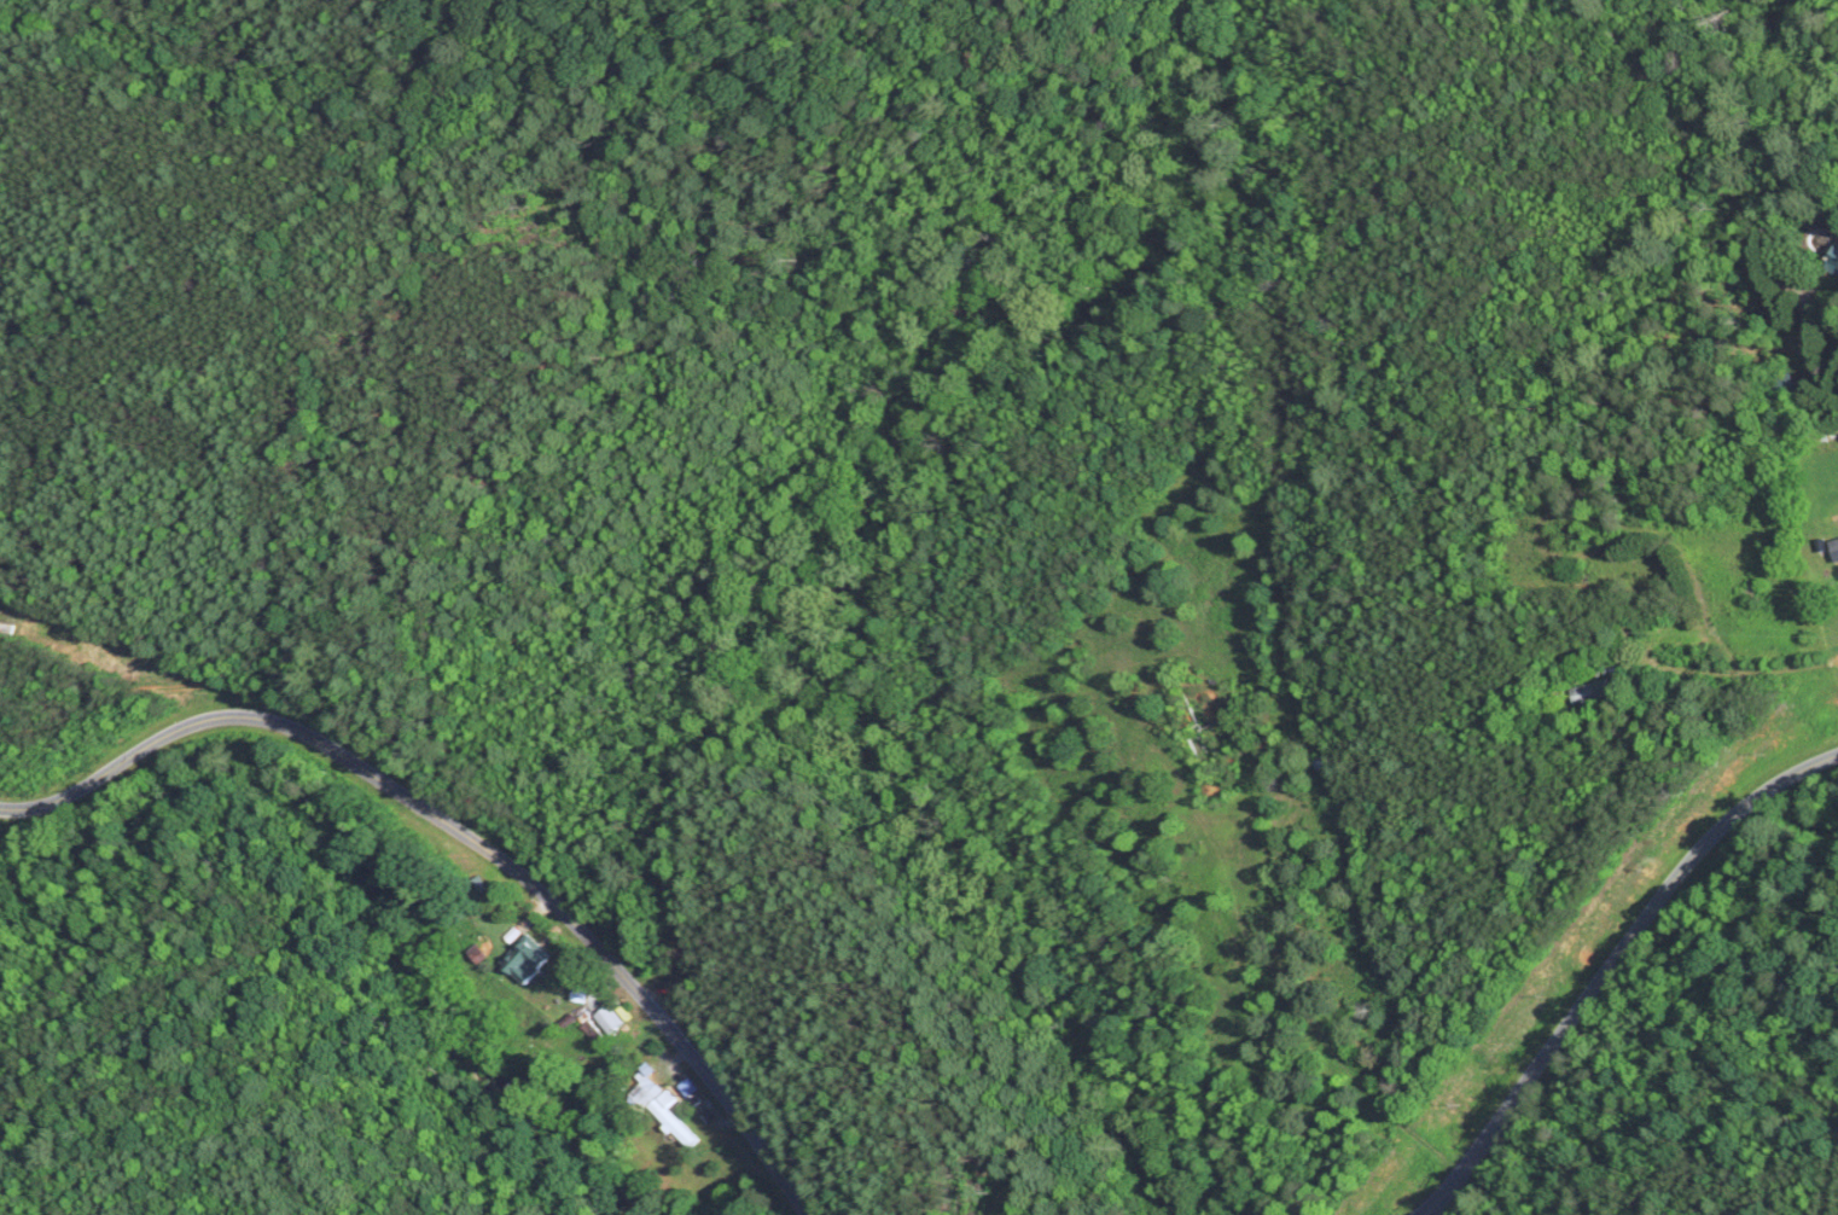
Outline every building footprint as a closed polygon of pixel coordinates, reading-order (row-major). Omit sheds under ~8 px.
[(1778,384),(1782,397),(1800,390),(1796,378),(1778,384)] [(0,625),(0,637),(27,637),(27,625),(0,625)] [(1618,699),(1609,679),(1576,694),(1585,715),(1618,699)] [(555,958),(529,934),(503,963),(529,986),(555,958)] [(582,1027),(595,1045),(623,1025),(610,1007),(582,1027)] [(634,1095),(647,1109),(662,1095),(648,1081),(634,1095)]
